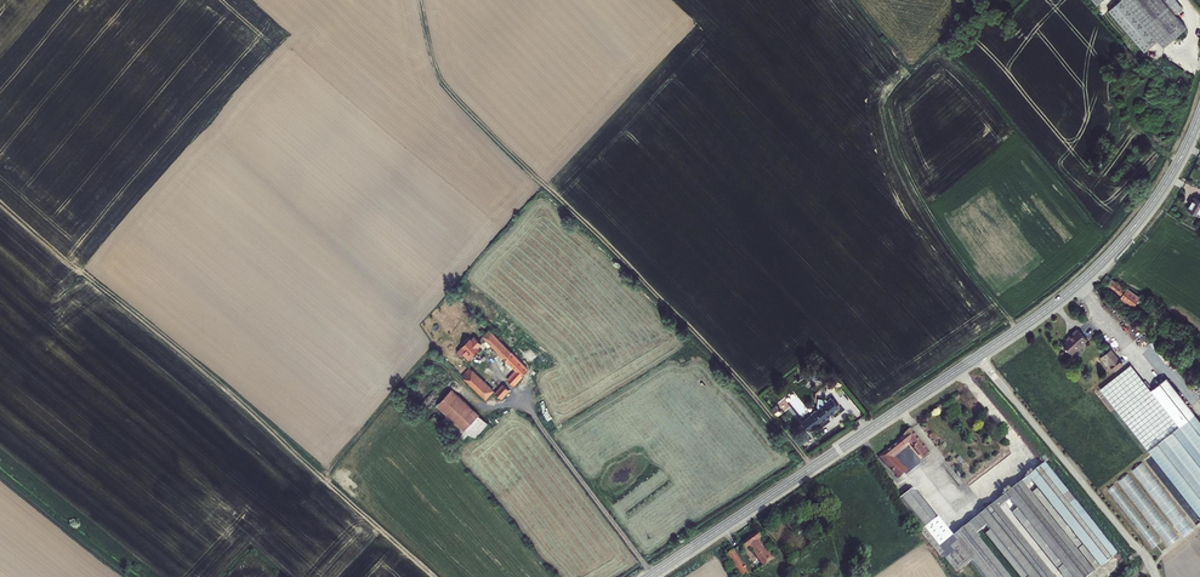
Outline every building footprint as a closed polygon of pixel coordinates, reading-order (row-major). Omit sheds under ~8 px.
[(1164,48),(1187,28),(1175,15),(1182,8),(1175,0),(1122,0),(1164,48)] [(1188,207),(1192,209),(1196,201),(1192,199),(1188,207)] [(1199,214),(1199,212),(1193,209),(1191,212),(1184,209),(1178,221),(1192,228),(1199,214)] [(1123,305),(1121,309),(1131,316),(1138,306),(1125,297),(1123,299),(1106,286),(1102,291),(1120,303),(1123,305)] [(525,369),(487,329),(481,335),(513,369),(504,379),(510,385),(525,369)] [(1068,358),(1085,344),(1076,333),(1066,341),(1068,342),(1060,348),(1068,358)] [(469,339),(467,337),(455,349),(458,353),(465,359),(465,361),(477,348),(475,346),(478,343),(472,336),(469,339)] [(1109,356),(1102,362),(1107,368),(1114,362),(1109,356)] [(1114,362),(1107,368),(1109,371),(1117,365),(1114,362)] [(1117,365),(1109,371),(1113,375),(1120,369),(1117,365)] [(489,390),(465,367),(458,375),(482,398),(489,390)] [(1179,429),(1129,370),(1100,394),(1149,453),(1179,429)] [(506,389),(500,384),(491,393),(498,398),(506,389)] [(476,415),(447,388),(432,404),(461,430),(476,415)] [(810,409),(817,422),(839,408),(831,396),(827,398),(826,397),(818,395),(817,403),(818,404),(810,409)] [(785,399),(779,404),(785,411),(791,407),(785,399)] [(902,437),(904,439),(907,444),(921,461),(927,456),(908,432),(902,437)] [(900,442),(895,447),(898,451),(903,447),(900,442)] [(905,449),(903,447),(898,451),(895,447),(885,455),(890,461),(905,449)] [(879,459),(883,466),(898,480),(904,474),(890,461),(885,455),(879,459)] [(1182,512),(1145,461),(1134,468),(1169,516),(1175,512),(1177,516),(1182,512)] [(897,502),(900,506),(921,532),(924,529),(947,559),(959,550),(980,576),(1004,576),(974,539),(985,530),(1022,576),(1047,576),(1000,518),(1012,509),(1015,513),(1066,576),(1090,576),(1091,576),(1028,497),(1035,491),(1038,496),(1098,571),(1113,559),(1041,469),(951,540),(914,494),(908,493),(897,502)] [(1130,472),(1119,480),(1148,517),(1152,514),(1150,511),(1152,510),(1157,515),(1161,512),(1130,472)] [(1111,487),(1149,541),(1154,538),(1151,533),(1152,532),(1118,483),(1111,487)] [(1098,571),(1038,496),(1035,499),(1094,574),(1098,571)] [(1015,513),(1011,517),(1059,576),(1066,576),(1015,513)] [(755,535),(739,546),(743,552),(748,549),(763,570),(774,562),(769,554),(766,556),(756,542),(759,540),(755,535)] [(989,535),(985,538),(1015,576),(1022,576),(989,535)] [(724,558),(737,576),(746,576),(731,553),(724,558)]
